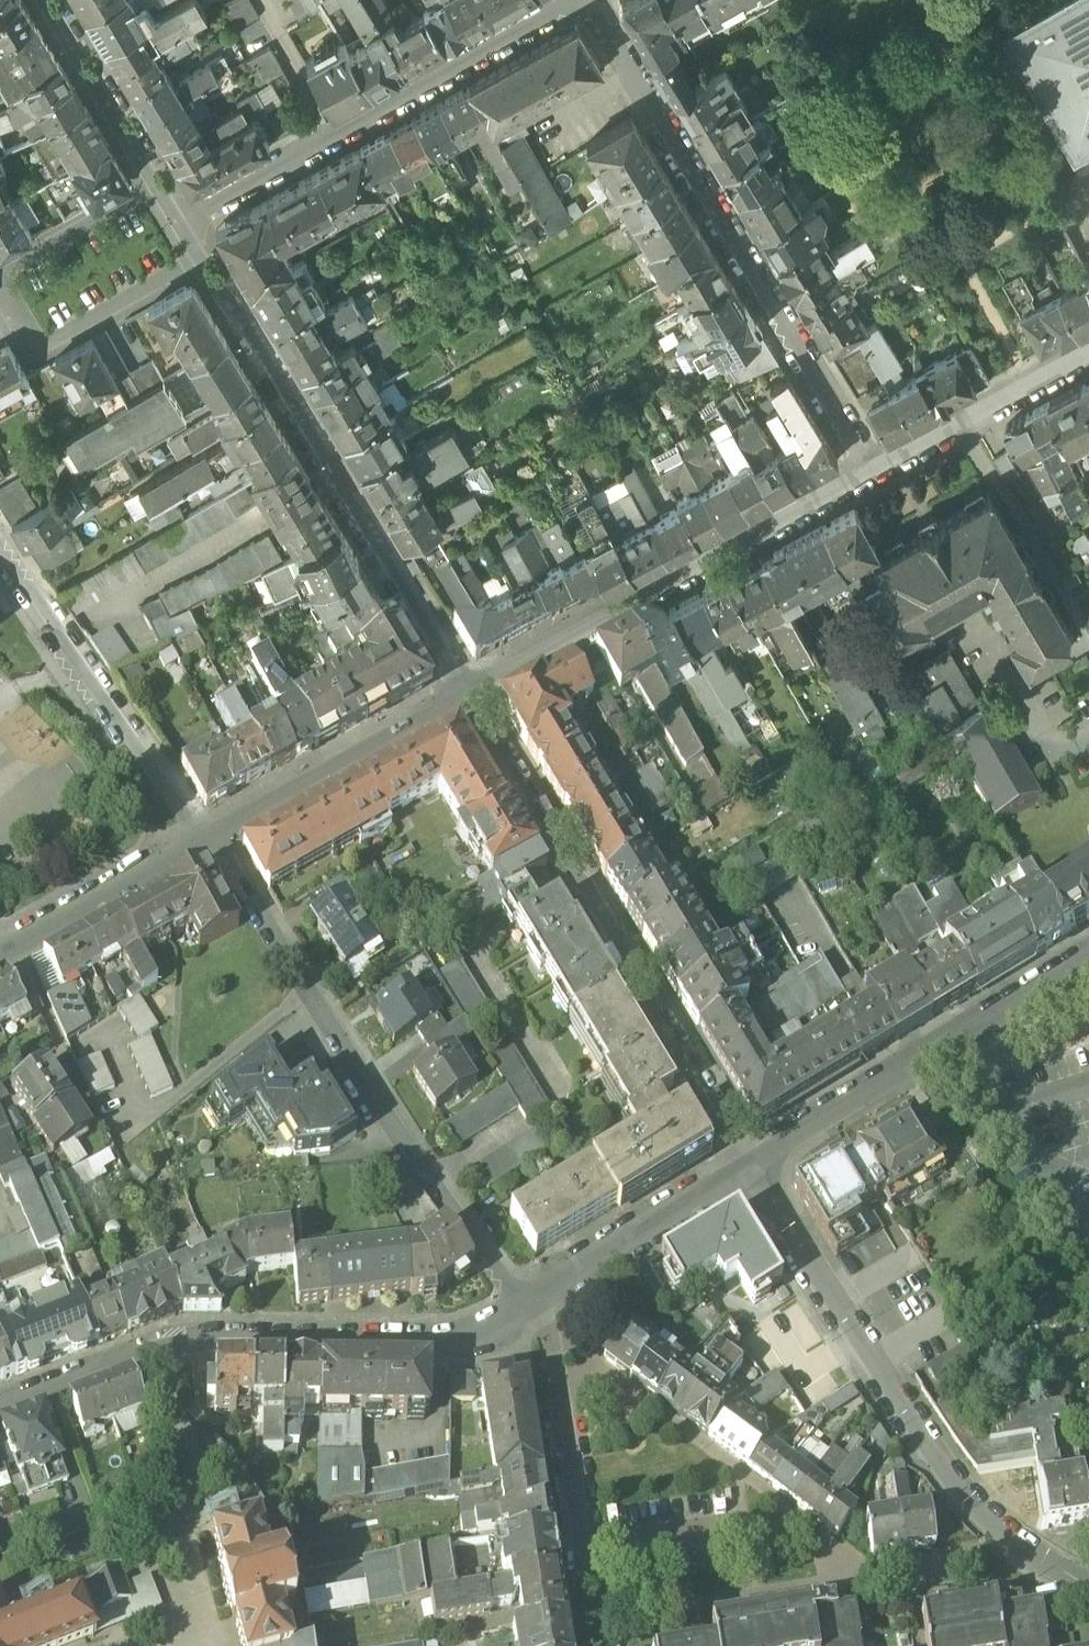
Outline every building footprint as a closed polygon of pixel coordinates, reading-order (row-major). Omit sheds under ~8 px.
[(33,22),(20,0),(18,0),(0,10),(0,41),(33,22)] [(18,0),(0,0),(0,10),(18,0)] [(86,14),(111,0),(77,0),(86,14)] [(105,45),(146,21),(137,5),(146,0),(111,0),(86,14),(105,45)] [(155,17),(146,0),(137,5),(146,21),(155,17)] [(182,1),(194,21),(207,14),(199,0),(184,0),(182,1)] [(238,29),(260,16),(250,0),(235,0),(225,6),(238,29)] [(301,21),(324,7),(320,0),(288,0),(301,21)] [(326,10),(338,2),(337,0),(320,0),(324,7),(326,10)] [(366,32),(368,32),(372,30),(376,36),(385,31),(381,25),(366,0),(346,0),(366,32)] [(385,0),(366,0),(381,25),(394,17),(395,16),(385,0)] [(421,13),(441,47),(467,32),(448,0),(435,0),(437,4),(421,13)] [(467,32),(490,19),(479,0),(448,0),(467,32)] [(490,19),(524,0),(479,0),(490,19)] [(676,96),(695,86),(673,47),(673,42),(676,41),(670,32),(665,25),(675,19),(664,0),(625,0),(620,2),(676,96)] [(716,17),(706,0),(664,0),(675,19),(679,27),(684,35),(716,17)] [(716,17),(745,0),(706,0),(716,17)] [(1088,150),(1088,0),(1059,0),(1005,31),(1078,157),(1088,150)] [(105,45),(118,67),(183,28),(190,24),(194,21),(182,1),(155,17),(146,21),(105,45)] [(399,26),(386,33),(407,67),(441,47),(421,13),(399,26)] [(399,26),(394,17),(381,25),(385,31),(386,33),(399,26)] [(670,32),(679,27),(675,19),(665,25),(670,32)] [(25,86),(59,65),(33,22),(0,41),(0,83),(8,78),(16,92),(25,86)] [(183,28),(192,42),(198,38),(190,24),(183,28)] [(487,119),(493,130),(520,114),(603,67),(577,26),(469,88),(487,119)] [(118,67),(134,92),(167,72),(161,61),(158,56),(162,53),(164,57),(167,57),(192,42),(183,28),(118,67)] [(372,38),(360,45),(381,81),(407,67),(386,33),(385,31),(376,36),(372,38)] [(335,108),(372,87),(350,50),(344,39),(308,60),(335,108)] [(372,87),(381,81),(360,45),(350,50),(372,87)] [(247,61),(261,84),(282,72),(284,70),(270,47),(247,61)] [(212,65),(218,77),(230,70),(224,59),(212,65)] [(134,92),(149,117),(182,97),(188,94),(218,77),(212,65),(210,63),(180,80),(180,82),(181,85),(177,88),(167,72),(134,92)] [(73,87),(59,65),(25,86),(33,99),(39,109),(73,87)] [(676,96),(692,121),(734,97),(727,85),(733,82),(725,68),(695,86),(676,96)] [(272,82),(257,90),(268,110),(283,101),(272,82)] [(739,94),(733,82),(727,85),(734,97),(739,94)] [(25,86),(16,92),(14,93),(18,100),(8,105),(10,108),(11,111),(26,103),(27,103),(33,99),(25,86)] [(39,125),(44,133),(51,130),(85,109),(73,87),(39,109),(46,121),(39,125)] [(469,88),(441,104),(460,135),(478,124),(487,119),(469,88)] [(237,100),(242,108),(244,111),(255,104),(261,114),(266,111),(268,110),(257,90),(256,89),(237,100)] [(188,94),(182,97),(187,106),(193,102),(188,94)] [(692,121),(707,146),(749,121),(754,119),(739,94),(734,97),(692,121)] [(196,121),(187,106),(182,97),(149,117),(163,141),(196,121)] [(3,130),(39,109),(33,99),(27,103),(26,103),(11,111),(10,108),(0,112),(0,131),(3,130)] [(266,111),(282,138),(304,126),(288,99),(283,101),(268,110),(266,111)] [(244,111),(250,121),(254,118),(261,114),(255,104),(244,111)] [(415,119),(434,152),(446,146),(461,137),(460,135),(441,104),(415,119)] [(242,108),(203,131),(211,144),(250,121),(244,111),(242,108)] [(51,130),(63,150),(98,129),(85,109),(51,130)] [(524,186),(550,232),(571,220),(564,208),(544,172),(522,133),(528,129),(520,114),(493,130),(510,160),(524,186)] [(254,118),(250,121),(211,144),(177,164),(190,185),(196,186),(270,144),(254,118)] [(409,169),(426,159),(435,154),(434,152),(415,119),(388,134),(409,169)] [(493,130),(487,119),(478,124),(481,130),(478,132),(477,134),(496,168),(510,160),(493,130)] [(591,144),(619,190),(661,167),(633,119),(591,144)] [(177,164),(211,144),(203,131),(196,121),(163,141),(177,164)] [(707,146),(722,172),(769,143),(758,126),(754,129),(749,121),(707,146)] [(98,129),(63,150),(75,170),(110,150),(98,129)] [(51,130),(44,133),(31,140),(55,181),(57,180),(74,170),(75,170),(63,150),(51,130)] [(361,149),(382,185),(391,180),(409,169),(388,134),(361,149)] [(722,172),(738,200),(782,173),(775,162),(781,159),(770,142),(769,143),(722,172)] [(448,149),(446,146),(434,152),(435,154),(449,178),(464,169),(453,152),(449,148),(448,149)] [(378,192),(384,189),(382,185),(361,149),(318,174),(340,213),(361,202),(362,204),(379,194),(378,192)] [(80,192),(90,208),(126,187),(128,179),(110,150),(75,170),(74,170),(85,188),(80,191),(80,192)] [(449,178),(435,154),(426,159),(429,164),(426,166),(425,169),(442,199),(456,191),(456,190),(449,178)] [(12,205),(13,205),(1,175),(6,173),(0,157),(0,212),(12,205)] [(510,160),(496,168),(511,194),(524,186),(510,160)] [(632,220),(634,219),(678,194),(661,167),(619,190),(616,192),(632,220)] [(738,200),(760,235),(801,210),(790,191),(800,185),(790,168),(782,173),(738,200)] [(417,183),(409,169),(391,180),(399,194),(417,183)] [(471,182),(464,169),(449,178),(456,190),(471,182)] [(74,170),(57,180),(68,199),(80,192),(80,191),(85,188),(74,170)] [(298,237),(340,213),(318,174),(217,231),(253,290),(287,271),(294,267),(285,251),(282,252),(280,248),(281,243),(296,234),(298,237)] [(57,205),(68,199),(57,180),(55,181),(46,186),(57,205)] [(802,184),(800,185),(790,191),(801,210),(813,203),(802,184)] [(33,193),(45,215),(58,207),(57,205),(46,186),(33,193)] [(634,219),(650,249),(695,223),(684,205),(678,194),(634,219)] [(760,235),(777,263),(816,240),(824,234),(825,234),(819,223),(820,213),(830,206),(824,196),(813,203),(801,210),(760,235)] [(12,205),(27,229),(41,220),(27,197),(13,205),(12,205)] [(564,208),(571,220),(572,221),(585,213),(577,200),(564,208)] [(12,205),(0,212),(0,258),(0,259),(33,240),(27,229),(12,205)] [(865,232),(874,246),(902,229),(894,214),(865,232)] [(654,262),(665,281),(713,253),(695,223),(650,249),(657,261),(654,262)] [(528,225),(517,231),(526,246),(536,240),(528,225)] [(830,256),(827,258),(834,270),(858,256),(874,246),(865,232),(865,230),(833,250),(832,250),(830,256)] [(832,250),(833,250),(824,234),(816,240),(820,247),(827,258),(830,256),(832,250)] [(777,263),(781,271),(820,247),(816,240),(777,263)] [(833,271),(834,270),(827,258),(820,247),(781,271),(795,294),(833,271)] [(682,286),(692,303),(730,281),(713,253),(665,281),(668,286),(673,284),(676,290),(682,286)] [(834,270),(833,271),(844,288),(854,282),(856,275),(860,273),(867,269),(858,256),(834,270)] [(301,280),(311,275),(304,262),(294,267),(301,280)] [(253,290),(274,326),(307,307),(324,298),(311,275),(301,280),(294,267),(287,271),(253,290)] [(795,294),(812,321),(850,298),(844,288),(833,271),(795,294)] [(1007,280),(1025,312),(1039,305),(1034,295),(1035,291),(1024,271),(1007,280)] [(1077,284),(1088,278),(1088,277),(1086,272),(1074,279),(1077,284)] [(868,287),(860,273),(856,275),(854,282),(844,288),(850,298),(855,295),(868,287)] [(1077,284),(1064,291),(1084,328),(1088,326),(1088,278),(1077,284)] [(685,324),(692,336),(745,307),(730,281),(692,303),(680,309),(687,323),(685,324)] [(175,337),(192,365),(227,344),(196,291),(194,292),(189,291),(187,289),(150,311),(168,341),(175,337)] [(1025,312),(1046,349),(1077,332),(1084,328),(1064,291),(1039,305),(1025,312)] [(386,295),(371,304),(378,316),(393,307),(386,295)] [(829,350),(857,333),(867,327),(860,314),(865,311),(855,295),(850,298),(812,321),(829,350)] [(315,319),(322,331),(361,309),(354,297),(315,319)] [(371,304),(361,309),(368,321),(369,322),(378,317),(378,316),(371,304)] [(274,326),(289,350),(322,331),(315,319),(307,307),(274,326)] [(760,332),(745,307),(692,336),(677,345),(687,361),(702,353),(702,352),(703,345),(708,342),(713,343),(720,355),(721,355),(723,354),(761,333),(760,332)] [(368,321),(361,309),(322,331),(329,343),(368,321)] [(912,422),(939,408),(918,375),(917,375),(906,382),(895,365),(899,363),(901,360),(877,322),(867,327),(857,333),(864,345),(884,378),(892,389),(912,422)] [(378,341),(358,353),(365,366),(403,344),(391,323),(374,333),(378,341)] [(289,350),(303,373),(336,354),(329,343),(322,331),(289,350)] [(739,380),(741,382),(779,363),(761,333),(723,354),(739,380)] [(94,398),(98,396),(117,384),(93,341),(56,362),(75,395),(81,405),(94,398)] [(702,352),(702,353),(707,362),(712,359),(720,355),(713,343),(708,342),(703,345),(702,352)] [(206,393),(208,392),(244,370),(227,344),(192,365),(202,382),(200,383),(206,393)] [(955,352),(975,388),(990,380),(970,344),(955,352)] [(316,395),(365,366),(358,353),(353,345),(336,354),(303,373),(316,395)] [(837,361),(857,394),(884,378),(864,345),(837,361)] [(16,392),(30,384),(10,349),(0,354),(0,402),(16,392)] [(915,373),(917,375),(918,375),(939,408),(975,388),(955,352),(925,369),(915,373)] [(728,384),(739,380),(723,354),(721,355),(720,355),(712,359),(728,384)] [(914,371),(915,373),(925,369),(919,358),(914,360),(914,371)] [(153,362),(130,376),(141,396),(164,382),(153,362)] [(330,418),(332,421),(367,401),(375,391),(379,389),(365,366),(316,395),(330,418)] [(570,386),(578,400),(588,395),(573,369),(563,375),(570,386)] [(250,381),(244,370),(208,392),(214,403),(250,381)] [(524,374),(512,381),(517,389),(529,382),(524,374)] [(128,404),(141,396),(130,376),(117,384),(128,404)] [(785,409),(780,411),(817,474),(838,462),(786,376),(771,386),(772,387),(785,409)] [(866,403),(892,389),(884,378),(857,394),(864,406),(867,404),(866,403)] [(395,379),(379,389),(375,391),(384,405),(392,400),(398,410),(409,403),(395,379)] [(214,403),(221,413),(229,426),(230,427),(265,406),(250,381),(214,403)] [(501,387),(506,396),(517,389),(512,381),(501,387)] [(64,442),(82,470),(132,440),(137,449),(187,420),(164,382),(141,396),(128,404),(64,442)] [(16,392),(23,405),(38,397),(30,384),(16,392)] [(128,404),(117,384),(98,396),(109,415),(128,404)] [(1084,385),(1051,402),(1067,435),(1072,446),(1088,438),(1088,395),(1084,385)] [(578,400),(570,386),(554,395),(564,412),(580,403),(578,400)] [(785,409),(772,387),(767,390),(777,406),(780,411),(785,409)] [(720,406),(743,447),(765,433),(738,388),(716,399),(720,406)] [(867,404),(886,437),(912,422),(892,389),(866,403),(867,404)] [(332,421),(345,442),(390,415),(398,410),(392,400),(384,405),(375,391),(367,401),(332,421)] [(16,392),(0,402),(0,418),(23,405),(16,392)] [(96,402),(94,398),(81,405),(75,395),(69,398),(77,413),(96,402)] [(1055,442),(1067,435),(1051,402),(1029,414),(1047,446),(1055,442)] [(230,443),(208,456),(216,470),(246,452),(280,431),(265,406),(230,427),(229,426),(222,430),(230,443)] [(705,414),(709,421),(723,446),(734,465),(740,462),(743,467),(752,462),(743,447),(720,406),(705,414)] [(766,411),(770,417),(780,411),(777,406),(766,411)] [(788,447),(776,454),(795,486),(817,474),(780,411),(770,417),(788,447)] [(222,430),(229,426),(221,413),(216,416),(215,416),(171,442),(179,456),(222,430)] [(1043,448),(1047,446),(1029,414),(1007,426),(1022,451),(1026,458),(1043,448)] [(345,442),(361,470),(398,448),(406,443),(404,439),(390,415),(345,442)] [(80,432),(71,417),(56,426),(65,441),(80,432)] [(702,432),(714,451),(723,446),(709,421),(700,427),(702,432)] [(405,461),(419,484),(468,455),(452,429),(409,454),(408,457),(409,459),(405,461)] [(280,431),(246,452),(252,462),(260,475),(294,455),(280,431)] [(680,449),(684,456),(685,456),(723,525),(748,511),(727,475),(713,484),(710,478),(714,476),(709,467),(719,461),(714,451),(702,432),(691,438),(693,442),(680,449)] [(752,462),(755,466),(776,454),(765,433),(743,447),(752,462)] [(1077,453),(1072,446),(1067,435),(1055,442),(1064,459),(1067,457),(1068,458),(1077,453)] [(1047,457),(1061,484),(1065,493),(1075,514),(1088,507),(1088,502),(1068,458),(1067,457),(1064,459),(1055,442),(1047,446),(1043,448),(1047,457)] [(652,457),(659,470),(684,456),(680,449),(677,443),(652,457)] [(734,465),(723,446),(714,451),(719,461),(727,475),(743,467),(740,462),(734,465)] [(361,470),(368,482),(382,474),(383,475),(405,461),(398,448),(361,470)] [(1026,458),(1030,466),(1047,457),(1043,448),(1026,458)] [(1008,451),(994,459),(1007,480),(1020,473),(1008,451)] [(213,485),(252,462),(246,452),(216,470),(207,475),(213,485)] [(207,475),(216,470),(208,456),(207,455),(205,454),(140,494),(150,510),(160,504),(174,495),(207,475)] [(795,486),(776,454),(755,466),(773,498),(795,486)] [(257,477),(273,505),(311,482),(294,455),(260,475),(257,477)] [(678,502),(680,506),(698,538),(723,525),(685,456),(684,456),(659,470),(668,486),(680,481),(687,492),(691,489),(694,494),(678,502)] [(1045,493),(1061,484),(1047,457),(1030,466),(1045,493)] [(375,493),(389,517),(425,495),(419,484),(405,461),(383,475),(382,474),(368,482),(375,493)] [(755,466),(752,462),(743,467),(727,475),(748,511),(773,498),(755,466)] [(463,473),(473,489),(475,488),(483,503),(493,498),(485,485),(490,478),(482,464),(475,466),(463,473)] [(621,475),(624,479),(666,556),(698,538),(680,506),(660,517),(634,470),(621,475)] [(624,479),(592,496),(633,574),(666,556),(624,479)] [(12,526),(13,525),(40,509),(22,480),(0,493),(0,506),(12,526)] [(319,495),(311,482),(273,505),(281,518),(302,506),(319,495)] [(1045,493),(1050,502),(1065,493),(1061,484),(1045,493)] [(245,485),(235,491),(247,511),(257,505),(245,485)] [(468,510),(483,503),(475,488),(473,489),(439,505),(438,507),(439,509),(435,511),(425,495),(389,517),(404,540),(431,527),(468,510)] [(58,497),(73,521),(84,514),(70,490),(58,497)] [(237,517),(247,511),(235,491),(225,497),(237,517)] [(998,615),(1028,665),(1074,637),(1040,579),(1040,578),(1024,551),(989,493),(942,520),(942,519),(934,524),(920,532),(921,533),(876,559),(871,551),(877,548),(855,509),(822,527),(846,569),(857,587),(888,641),(927,619),(926,617),(969,592),(987,621),(998,615)] [(145,513),(150,510),(140,494),(125,503),(134,519),(145,513)] [(174,495),(160,504),(171,523),(185,514),(174,495)] [(319,495),(302,506),(308,516),(325,506),(319,495)] [(599,545),(586,553),(605,589),(633,574),(592,496),(592,495),(576,504),(599,545)] [(64,527),(73,521),(58,497),(40,509),(13,525),(28,548),(51,534),(64,527)] [(202,538),(237,517),(225,497),(190,518),(202,538)] [(157,531),(171,523),(160,504),(150,510),(145,513),(157,531)] [(341,532),(325,506),(308,516),(302,506),(281,518),(275,522),(281,532),(288,528),(303,552),(341,532)] [(168,559),(202,538),(190,518),(155,539),(168,559)] [(542,528),(561,564),(582,602),(605,589),(586,553),(571,561),(569,556),(574,554),(556,520),(542,528)] [(51,535),(67,559),(78,553),(64,527),(51,534),(51,535)] [(404,540),(413,556),(440,542),(431,527),(404,540)] [(801,595),(824,582),(846,569),(822,527),(776,552),(801,595)] [(529,529),(516,536),(558,615),(582,602),(561,564),(547,572),(545,568),(548,566),(529,529)] [(299,554),(299,555),(312,582),(359,561),(341,532),(303,552),(299,554)] [(1071,541),(1085,565),(1088,562),(1088,536),(1086,532),(1071,541)] [(28,548),(45,574),(67,559),(51,535),(51,534),(28,548)] [(253,544),(268,569),(286,561),(270,534),(253,544)] [(528,582),(513,590),(534,628),(558,615),(516,536),(501,544),(522,581),(526,578),(528,582)] [(145,573),(168,559),(155,539),(133,553),(145,573)] [(207,573),(160,595),(170,616),(188,607),(261,572),(268,569),(253,544),(207,573)] [(450,558),(450,559),(480,609),(502,645),(534,628),(513,590),(492,602),(480,582),(461,551),(450,558)] [(786,603),(801,595),(776,552),(761,560),(786,603)] [(80,612),(145,573),(133,553),(67,592),(80,612)] [(274,600),(312,582),(299,555),(286,561),(268,569),(261,572),(274,600)] [(438,567),(468,616),(480,609),(450,559),(438,567)] [(754,621),(768,614),(786,603),(761,560),(729,578),(754,621)] [(312,582),(326,605),(372,583),(359,561),(312,582)] [(857,587),(846,569),(824,582),(834,600),(857,587)] [(1065,577),(1071,587),(1084,579),(1079,569),(1065,577)] [(492,602),(513,590),(507,580),(502,583),(497,574),(480,582),(492,602)] [(729,578),(704,592),(723,626),(734,619),(750,647),(764,639),(754,621),(729,578)] [(339,628),(348,624),(385,605),(372,583),(326,605),(339,628)] [(58,597),(72,617),(80,612),(67,592),(58,597)] [(718,629),(723,626),(704,592),(698,595),(718,629)] [(150,625),(170,616),(160,595),(140,603),(150,625)] [(698,595),(674,608),(694,642),(707,635),(718,629),(698,595)] [(812,648),(786,603),(768,614),(793,659),(812,648)] [(324,669),(360,649),(398,627),(385,605),(348,624),(353,634),(316,654),(324,669)] [(202,634),(188,607),(170,616),(150,625),(162,652),(172,647),(196,636),(202,634)] [(654,674),(683,658),(698,649),(694,642),(674,608),(630,632),(654,674)] [(502,645),(480,609),(468,616),(454,624),(475,660),(502,645)] [(91,637),(98,648),(120,634),(112,624),(98,633),(97,633),(91,637)] [(367,661),(303,695),(328,741),(423,689),(427,675),(398,627),(360,649),(367,661)] [(631,688),(637,684),(654,674),(630,632),(606,645),(631,688)] [(698,649),(726,698),(744,688),(731,665),(726,668),(707,635),(694,642),(698,649)] [(196,636),(172,647),(180,662),(205,651),(196,636)] [(98,652),(114,674),(135,665),(117,639),(98,652)] [(622,693),(631,688),(606,645),(597,650),(618,686),(622,693)] [(165,670),(180,662),(172,647),(162,652),(157,654),(165,670)] [(726,698),(698,649),(683,658),(711,706),(713,705),(726,698)] [(593,700),(593,701),(605,694),(618,686),(597,650),(571,664),(593,700)] [(947,742),(995,824),(1045,801),(1034,781),(1027,785),(949,650),(920,667),(910,650),(898,657),(919,694),(947,742)] [(273,719),(276,725),(295,759),(319,745),(294,700),(288,688),(273,661),(268,652),(251,661),(275,705),(277,704),(278,706),(281,707),(285,704),(288,711),(273,719)] [(844,653),(843,654),(822,666),(831,682),(855,669),(847,655),(846,653),(844,653)] [(137,664),(135,665),(114,674),(131,700),(151,686),(137,664)] [(528,747),(606,877),(646,853),(641,845),(636,848),(610,804),(608,802),(614,798),(603,780),(598,784),(558,718),(593,700),(571,664),(540,681),(502,703),(528,747)] [(831,682),(858,729),(882,715),(855,669),(831,682)] [(227,692),(241,684),(234,671),(219,678),(227,692)] [(703,760),(654,674),(637,684),(687,770),(703,760)] [(241,684),(227,692),(233,703),(247,695),(241,684)] [(219,710),(233,703),(227,692),(218,696),(221,701),(216,704),(219,710)] [(620,718),(605,694),(593,701),(607,725),(620,718)] [(233,703),(252,738),(266,731),(263,725),(247,695),(233,703)] [(319,745),(328,741),(303,695),(294,700),(319,745)] [(737,717),(726,698),(713,705),(724,724),(737,717)] [(219,710),(238,746),(252,738),(233,703),(219,710)] [(885,720),(882,715),(858,729),(870,749),(888,738),(880,723),(885,720)] [(621,717),(620,718),(607,725),(614,737),(628,729),(621,717)] [(737,717),(724,724),(744,758),(756,750),(737,717)] [(273,719),(263,725),(266,731),(276,725),(273,719)] [(276,725),(266,731),(252,738),(270,772),(295,759),(276,725)] [(440,788),(464,829),(506,806),(463,735),(449,730),(383,766),(405,807),(440,788)] [(207,744),(209,748),(210,747),(216,749),(217,752),(226,747),(220,737),(207,744)] [(270,772),(252,738),(238,746),(228,751),(246,785),(270,772)] [(206,806),(246,785),(228,751),(226,747),(217,752),(216,749),(210,747),(209,748),(182,762),(206,806)] [(920,758),(893,774),(904,792),(931,776),(920,758)] [(385,818),(405,807),(383,766),(363,777),(385,818)] [(391,829),(385,818),(363,777),(243,843),(268,889),(270,888),(267,883),(286,872),(295,874),(296,870),(295,867),(324,852),(332,854),(333,850),(332,847),(354,835),(364,834),(365,836),(368,842),(391,829)] [(686,797),(691,805),(701,800),(705,806),(724,795),(715,781),(686,797)] [(691,805),(700,821),(728,804),(724,795),(705,806),(701,800),(691,805)] [(492,876),(501,871),(534,853),(506,806),(464,829),(458,833),(467,849),(473,846),(492,876)] [(817,820),(801,829),(808,841),(824,831),(817,820)] [(333,850),(332,854),(358,840),(365,836),(364,834),(354,835),(332,847),(333,850)] [(365,836),(358,840),(361,845),(368,842),(365,836)] [(740,859),(749,875),(767,865),(757,849),(740,859)] [(296,870),(295,874),(332,854),(324,852),(295,867),(296,870)] [(505,907),(506,907),(529,894),(530,894),(524,884),(545,871),(534,853),(501,871),(511,888),(505,892),(508,897),(502,901),(505,907)] [(606,877),(627,912),(667,888),(646,853),(606,877)] [(747,877),(761,900),(800,878),(786,854),(767,865),(749,875),(747,877)] [(140,899),(118,911),(137,946),(140,951),(173,933),(175,936),(189,929),(199,948),(239,927),(232,914),(233,913),(222,892),(221,893),(205,864),(171,883),(166,886),(141,900),(140,899)] [(1001,896),(1028,880),(1019,865),(992,881),(1001,896)] [(1067,883),(1068,884),(1071,890),(1088,879),(1088,870),(1067,883)] [(487,900),(494,913),(505,907),(502,901),(508,897),(505,892),(511,888),(501,871),(492,876),(478,884),(487,900)] [(267,883),(270,888),(295,874),(286,872),(267,883)] [(323,890),(332,904),(346,896),(346,897),(354,892),(345,877),(323,890)] [(1040,901),(1063,941),(1078,932),(1075,926),(1085,919),(1088,925),(1088,879),(1071,890),(1068,884),(1040,901)] [(1036,957),(1063,941),(1040,901),(1028,880),(1001,896),(1001,897),(1036,957)] [(940,932),(952,954),(975,993),(1036,957),(1001,897),(975,912),(981,921),(976,924),(952,882),(935,892),(940,900),(926,908),(940,932)] [(627,912),(644,939),(692,910),(676,883),(667,888),(627,912)] [(905,971),(909,979),(927,969),(914,947),(940,932),(926,908),(914,888),(888,903),(891,908),(874,918),(905,971)] [(506,907),(517,924),(539,911),(529,894),(506,907)] [(311,918),(344,971),(363,958),(368,966),(384,956),(346,897),(346,896),(332,904),(311,918)] [(517,924),(572,1016),(614,991),(559,899),(539,911),(517,924)] [(494,913),(487,900),(473,908),(480,921),(494,913)] [(871,913),(874,918),(891,908),(888,903),(871,913)] [(644,939),(660,966),(709,937),(692,910),(644,939)] [(120,958),(124,956),(123,954),(137,946),(118,911),(83,930),(99,960),(116,951),(120,958)] [(1075,926),(1078,932),(1088,925),(1085,919),(1075,926)] [(100,962),(99,960),(83,930),(74,934),(92,967),(100,962)] [(69,979),(92,967),(74,934),(44,950),(45,953),(64,988),(72,984),(69,979)] [(660,966),(679,998),(751,955),(742,940),(719,954),(709,937),(660,966)] [(801,969),(821,956),(815,945),(794,958),(801,969)] [(140,951),(137,946),(123,954),(124,956),(139,985),(142,991),(156,982),(140,951)] [(31,959),(48,995),(64,988),(45,953),(31,959)] [(932,1019),(975,993),(952,954),(927,969),(909,979),(932,1019)] [(734,1009),(748,1001),(738,986),(762,972),(751,955),(679,998),(699,1030),(734,1009)] [(748,1001),(734,1009),(760,1052),(847,1000),(821,956),(801,969),(770,987),(748,1001)] [(373,973),(368,966),(363,958),(344,971),(354,986),(373,973)] [(439,975),(466,1019),(472,1029),(494,1016),(461,961),(439,975)] [(5,972),(18,995),(30,989),(30,988),(17,965),(5,972)] [(874,1007),(895,1042),(932,1019),(909,979),(905,971),(867,993),(874,1007)] [(12,1015),(25,1008),(18,995),(5,972),(0,974),(0,1022),(12,1015)] [(770,987),(762,972),(738,986),(748,1001),(770,987)] [(48,995),(67,1038),(91,1023),(73,983),(72,984),(64,988),(48,995)] [(377,1019),(394,1045),(416,1031),(433,1021),(419,1000),(409,984),(376,1005),(383,1015),(377,1019)] [(128,992),(132,997),(142,991),(139,985),(128,992)] [(30,989),(18,995),(25,1008),(28,1014),(30,1017),(42,1010),(43,1010),(31,988),(30,988),(30,989)] [(608,1075),(610,1074),(649,1050),(614,991),(572,1016),(608,1075)] [(430,993),(419,1000),(433,1021),(439,1017),(443,1014),(443,1007),(435,995),(430,993)] [(119,1007),(138,1039),(159,1026),(139,994),(119,1007)] [(756,1125),(878,1052),(857,1017),(847,1000),(760,1052),(734,1009),(699,1030),(756,1125)] [(874,1007),(857,1017),(878,1052),(895,1042),(874,1007)] [(28,1014),(25,1008),(12,1015),(15,1021),(28,1014)] [(416,1031),(425,1045),(447,1031),(439,1017),(433,1021),(416,1031)] [(475,1035),(472,1029),(466,1019),(447,1031),(425,1045),(424,1046),(433,1061),(452,1049),(475,1035)] [(128,1045),(151,1096),(173,1086),(150,1035),(128,1045)] [(242,1055),(250,1065),(266,1053),(276,1045),(268,1035),(242,1055)] [(485,1052),(493,1064),(515,1051),(507,1038),(485,1052)] [(412,1075),(435,1111),(475,1086),(452,1049),(433,1061),(412,1075)] [(652,1049),(649,1050),(610,1074),(626,1101),(595,1119),(603,1133),(625,1120),(656,1101),(676,1089),(652,1049)] [(78,1060),(92,1094),(115,1085),(100,1051),(78,1060)] [(550,1110),(515,1051),(493,1064),(506,1087),(520,1109),(528,1123),(550,1110)] [(288,1087),(266,1053),(250,1065),(211,1096),(229,1125),(255,1110),(274,1142),(284,1136),(295,1154),(302,1154),(308,1153),(330,1151),(357,1134),(331,1092),(326,1095),(312,1072),(288,1087)] [(34,1120),(53,1150),(59,1146),(74,1136),(89,1126),(71,1096),(70,1097),(47,1061),(12,1084),(35,1120),(34,1120)] [(457,1147),(520,1109),(506,1087),(443,1127),(457,1147)] [(536,1255),(693,1161),(668,1120),(656,1101),(625,1120),(636,1139),(511,1214),(536,1255)] [(9,1127),(0,1107),(0,1131),(9,1127)] [(684,1110),(668,1120),(693,1161),(709,1151),(684,1110)] [(855,1148),(860,1156),(884,1196),(890,1206),(910,1195),(904,1186),(922,1176),(927,1184),(945,1173),(940,1164),(941,1164),(935,1155),(940,1152),(922,1122),(917,1124),(911,1115),(893,1126),(890,1122),(871,1133),(874,1137),(855,1148)] [(9,1127),(0,1131),(0,1173),(5,1185),(9,1183),(29,1174),(24,1163),(9,1127)] [(473,1169),(488,1189),(547,1154),(534,1132),(473,1169)] [(73,1167),(86,1160),(89,1159),(74,1136),(59,1146),(73,1167)] [(965,1148),(978,1167),(989,1160),(976,1141),(965,1148)] [(35,1188),(56,1177),(46,1154),(24,1163),(29,1174),(35,1188)] [(870,1205),(884,1196),(860,1156),(847,1164),(842,1156),(808,1177),(793,1186),(836,1258),(869,1238),(855,1214),(870,1205)] [(73,1167),(61,1174),(65,1185),(92,1173),(86,1160),(73,1167)] [(217,1176),(215,1160),(201,1162),(202,1177),(217,1176)] [(152,1177),(139,1162),(127,1172),(141,1187),(152,1177)] [(35,1188),(29,1174),(9,1183),(19,1206),(29,1229),(39,1252),(41,1250),(59,1244),(35,1188)] [(79,1290),(83,1300),(110,1288),(107,1282),(65,1185),(61,1174),(56,1177),(35,1188),(59,1244),(79,1290)] [(29,1229),(19,1206),(7,1211),(16,1234),(29,1229)] [(738,1208),(723,1217),(737,1241),(746,1235),(777,1285),(783,1282),(738,1208)] [(752,1300),(777,1285),(746,1235),(737,1241),(723,1217),(661,1255),(681,1289),(716,1267),(725,1282),(737,1276),(752,1300)] [(406,1243),(406,1247),(411,1290),(411,1294),(437,1291),(474,1264),(458,1241),(459,1241),(445,1222),(418,1242),(406,1243)] [(212,1251),(210,1252),(223,1283),(225,1287),(246,1279),(244,1275),(253,1271),(294,1266),(294,1259),(290,1228),(247,1232),(222,1243),(223,1246),(212,1251)] [(39,1252),(29,1229),(16,1234),(0,1240),(0,1267),(39,1252)] [(210,1252),(212,1251),(205,1234),(186,1242),(193,1259),(210,1252)] [(406,1247),(328,1255),(332,1299),(411,1290),(406,1247)] [(0,1267),(0,1275),(3,1283),(47,1266),(41,1250),(39,1252),(0,1267)] [(179,1256),(163,1263),(183,1308),(222,1309),(213,1287),(223,1283),(210,1252),(193,1259),(182,1263),(179,1256)] [(328,1255),(294,1259),(294,1266),(298,1302),(332,1299),(328,1255)] [(161,1259),(135,1271),(156,1319),(183,1308),(163,1263),(161,1259)] [(107,1282),(110,1288),(128,1329),(156,1319),(135,1271),(134,1270),(107,1282)] [(100,1339),(128,1329),(110,1288),(83,1300),(100,1339)] [(14,1372),(100,1339),(83,1300),(79,1290),(65,1295),(57,1291),(36,1300),(34,1309),(11,1317),(1,1292),(0,1293),(0,1335),(14,1372)] [(647,1320),(636,1331),(657,1347),(660,1343),(664,1337),(663,1337),(647,1320)] [(657,1347),(636,1331),(629,1326),(604,1358),(627,1375),(633,1380),(657,1347)] [(730,1330),(717,1347),(730,1356),(738,1345),(730,1330)] [(2,1375),(2,1376),(14,1372),(0,1335),(0,1376),(2,1375)] [(933,1367),(944,1387),(994,1359),(983,1339),(933,1367)] [(669,1350),(660,1343),(657,1347),(666,1354),(669,1350)] [(666,1354),(657,1347),(633,1380),(658,1399),(686,1363),(669,1350),(666,1354)] [(683,1418),(730,1356),(717,1347),(704,1364),(706,1366),(703,1370),(698,1372),(686,1363),(658,1399),(683,1418)] [(742,1365),(730,1356),(683,1418),(709,1438),(732,1407),(736,1401),(724,1392),(724,1386),(724,1385),(727,1382),(730,1384),(742,1368),(742,1365)] [(236,1403),(253,1403),(254,1359),(217,1358),(216,1377),(207,1377),(207,1397),(215,1397),(215,1411),(236,1411),(236,1403)] [(284,1359),(254,1359),(253,1403),(264,1403),(263,1451),(283,1451),(283,1446),(284,1359)] [(320,1360),(284,1359),(283,1446),(298,1446),(298,1429),(303,1424),(303,1419),(303,1405),(319,1405),(320,1360)] [(361,1412),(429,1415),(430,1363),(320,1360),(319,1405),(319,1411),(361,1412)] [(113,1418),(139,1409),(145,1407),(131,1371),(100,1383),(113,1418)] [(479,1377),(496,1477),(542,1469),(541,1467),(539,1467),(535,1445),(538,1445),(536,1433),(533,1433),(530,1411),(532,1411),(527,1377),(512,1380),(510,1372),(479,1377)] [(451,1399),(474,1399),(473,1374),(452,1373),(451,1399)] [(787,1389),(776,1376),(746,1397),(754,1410),(756,1412),(787,1389)] [(103,1422),(113,1418),(100,1383),(71,1394),(86,1435),(105,1427),(103,1422)] [(852,1386),(823,1405),(832,1412),(834,1414),(860,1397),(852,1386)] [(1051,1392),(1054,1410),(1055,1410),(1069,1407),(1068,1392),(1066,1389),(1051,1392)] [(978,1472),(1037,1463),(1033,1439),(989,1446),(992,1428),(968,1416),(973,1407),(946,1391),(935,1410),(964,1453),(978,1472)] [(746,1397),(732,1407),(744,1416),(754,1410),(746,1397)] [(51,1423),(44,1405),(4,1420),(9,1437),(8,1440),(11,1450),(14,1451),(17,1459),(25,1480),(29,1491),(70,1477),(55,1437),(57,1434),(53,1424),(51,1423)] [(303,1419),(319,1419),(319,1411),(319,1405),(303,1405),(303,1419)] [(813,1417),(821,1424),(832,1412),(823,1405),(797,1422),(805,1427),(813,1417)] [(709,1438),(741,1462),(764,1431),(744,1416),(732,1407),(709,1438)] [(1068,1463),(1072,1480),(1082,1479),(1069,1407),(1055,1410),(1057,1423),(1059,1433),(1058,1433),(1063,1464),(1068,1463)] [(143,1421),(139,1409),(113,1418),(117,1431),(143,1421)] [(1054,1410),(1047,1411),(1050,1426),(1057,1423),(1055,1410),(1054,1410)] [(319,1419),(319,1453),(362,1453),(361,1412),(319,1411),(319,1419)] [(1056,1461),(1050,1426),(1047,1411),(993,1420),(992,1428),(989,1446),(1033,1439),(1037,1463),(1040,1485),(1053,1483),(1052,1475),(1060,1474),(1058,1460),(1056,1461)] [(805,1427),(813,1435),(821,1424),(813,1417),(805,1427)] [(747,1467),(773,1487),(791,1461),(792,1462),(813,1435),(805,1427),(792,1444),(783,1455),(766,1442),(747,1467)] [(626,1441),(631,1441),(634,1439),(635,1435),(630,1428),(621,1435),(626,1441)] [(741,1462),(747,1467),(766,1442),(764,1431),(741,1462)] [(783,1455),(792,1444),(778,1434),(766,1442),(783,1455)] [(813,1435),(792,1462),(811,1476),(832,1449),(820,1440),(813,1435)] [(856,1438),(843,1456),(852,1463),(856,1457),(865,1445),(856,1438)] [(17,1459),(14,1451),(11,1450),(8,1440),(0,1443),(0,1448),(6,1464),(17,1459)] [(283,1454),(298,1454),(298,1446),(283,1446),(283,1451),(283,1454)] [(832,1449),(811,1476),(831,1491),(852,1463),(843,1456),(833,1449),(832,1449)] [(365,1470),(362,1453),(319,1453),(318,1507),(364,1499),(365,1474),(365,1470)] [(890,1457),(893,1479),(906,1477),(905,1466),(893,1455),(890,1457)] [(831,1491),(831,1492),(843,1501),(869,1466),(856,1457),(852,1463),(831,1491)] [(365,1474),(364,1499),(416,1491),(445,1486),(450,1485),(450,1459),(365,1474)] [(793,1502),(811,1476),(792,1462),(791,1461),(773,1487),(793,1502)] [(462,1496),(483,1493),(492,1491),(496,1485),(501,1485),(506,1513),(548,1507),(542,1469),(496,1477),(460,1483),(461,1490),(462,1496)] [(831,1492),(831,1491),(811,1476),(793,1502),(812,1517),(813,1517),(831,1492)] [(893,1479),(899,1513),(908,1512),(909,1500),(906,1477),(893,1479)] [(884,1504),(889,1515),(899,1513),(893,1479),(881,1481),(884,1504)] [(1088,1523),(1088,1520),(1082,1479),(1072,1480),(1053,1483),(1040,1485),(1047,1529),(1088,1523)] [(29,1491),(25,1480),(13,1484),(17,1495),(29,1491)] [(445,1493),(455,1495),(455,1491),(461,1490),(460,1483),(450,1485),(445,1486),(445,1493)] [(487,1516),(506,1513),(501,1485),(496,1485),(492,1491),(483,1493),(487,1516)] [(445,1493),(445,1486),(416,1491),(418,1498),(431,1495),(432,1498),(438,1500),(449,1499),(462,1496),(461,1490),(455,1491),(455,1495),(445,1493)] [(101,1492),(102,1499),(119,1495),(117,1489),(101,1492)] [(857,1511),(843,1501),(831,1492),(813,1517),(839,1537),(857,1511)] [(508,1528),(510,1539),(552,1533),(548,1507),(506,1513),(487,1516),(474,1518),(477,1533),(508,1528)] [(930,1508),(908,1512),(899,1513),(904,1552),(936,1547),(930,1508)] [(120,1520),(119,1513),(109,1515),(111,1522),(120,1520)] [(904,1552),(899,1513),(889,1515),(867,1518),(873,1557),(904,1552)] [(282,1608),(295,1605),(283,1557),(270,1561),(259,1518),(213,1530),(224,1573),(222,1573),(228,1597),(234,1620),(236,1620),(243,1645),(292,1645),(282,1608)] [(477,1533),(474,1518),(461,1520),(463,1535),(477,1533)] [(102,1523),(60,1539),(65,1550),(70,1553),(72,1559),(103,1548),(102,1544),(108,1542),(102,1523)] [(510,1574),(512,1584),(559,1577),(552,1533),(510,1539),(505,1540),(507,1555),(503,1555),(501,1557),(504,1573),(506,1575),(510,1574)] [(370,1607),(431,1597),(458,1593),(451,1547),(363,1559),(366,1581),(370,1607)] [(74,1584),(78,1593),(80,1593),(92,1588),(100,1609),(131,1598),(125,1583),(120,1567),(74,1584)] [(150,1573),(125,1583),(131,1598),(100,1609),(88,1614),(96,1632),(163,1607),(150,1573)] [(518,1595),(521,1615),(564,1609),(559,1577),(512,1584),(458,1593),(431,1597),(435,1622),(492,1613),(491,1609),(511,1606),(513,1599),(513,1596),(518,1595)] [(310,1616),(370,1607),(366,1581),(306,1591),(310,1616)] [(80,1593),(88,1614),(100,1609),(92,1588),(80,1593)] [(80,1593),(78,1593),(7,1621),(0,1602),(0,1645),(63,1645),(96,1634),(96,1632),(88,1614),(80,1593)] [(1040,1640),(1047,1639),(1044,1617),(1038,1618),(1035,1607),(1023,1609),(1021,1598),(996,1602),(997,1608),(923,1620),(927,1645),(1041,1645),(1040,1640)] [(854,1644),(861,1642),(857,1620),(851,1621),(849,1610),(836,1612),(835,1601),(810,1605),(811,1611),(713,1626),(715,1643),(693,1645),(854,1645),(854,1644)] [(566,1620),(564,1609),(521,1615),(523,1627),(566,1620)] [(497,1619),(498,1631),(514,1629),(523,1627),(521,1615),(497,1619)] [(517,1645),(570,1645),(566,1620),(523,1627),(514,1629),(517,1645)]
